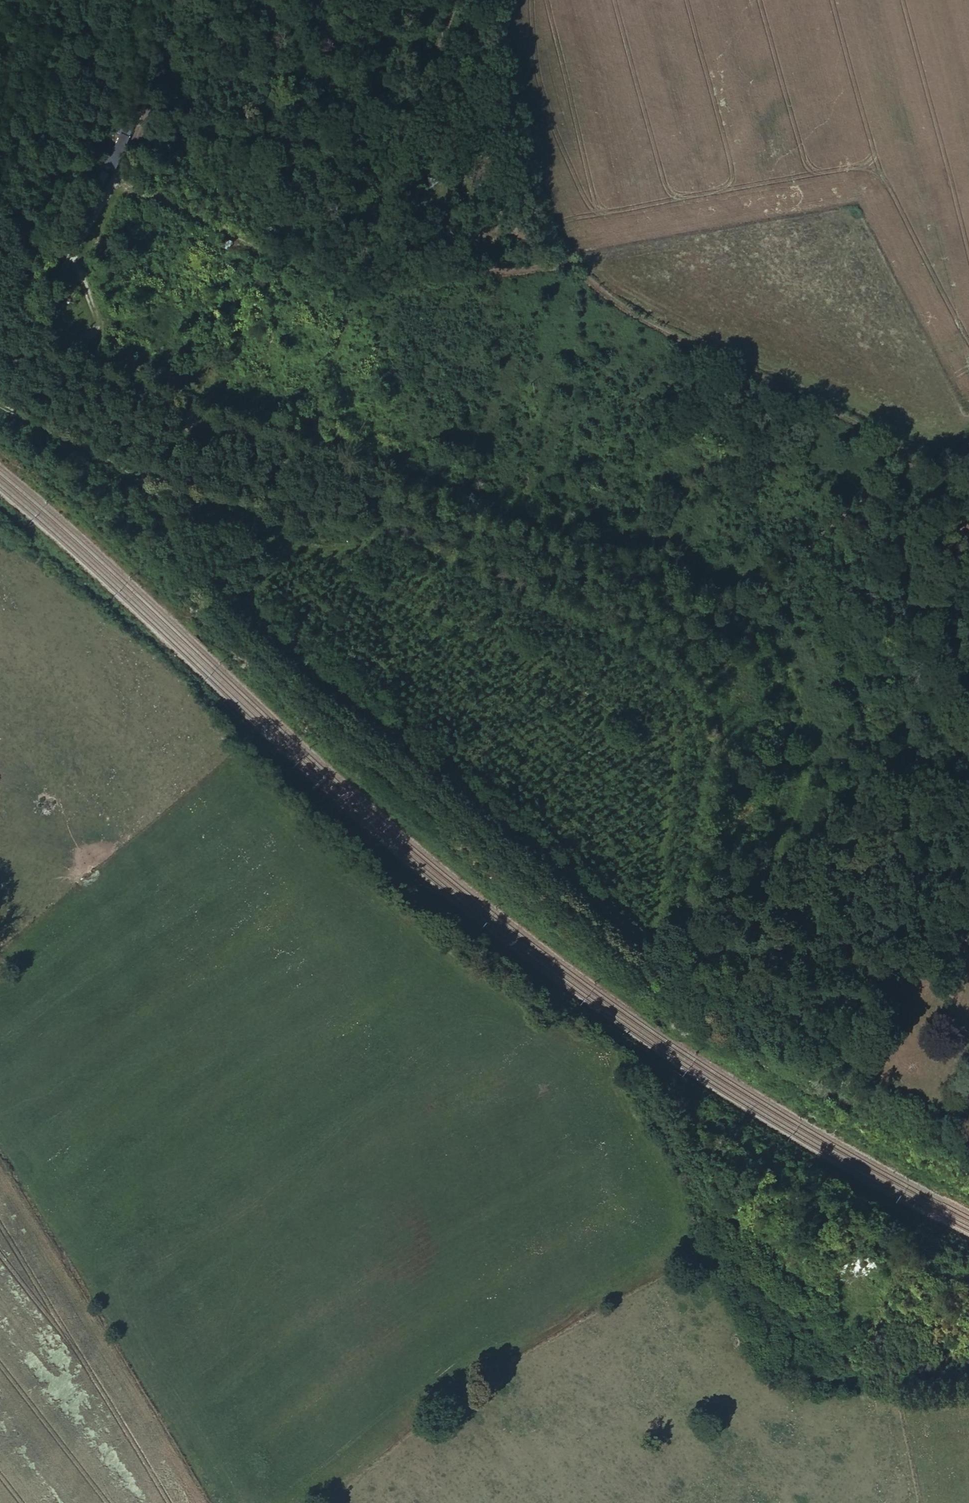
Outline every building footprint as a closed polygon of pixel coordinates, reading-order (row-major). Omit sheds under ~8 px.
[(121,131),(103,166),(113,171),(130,136),(121,131)]
